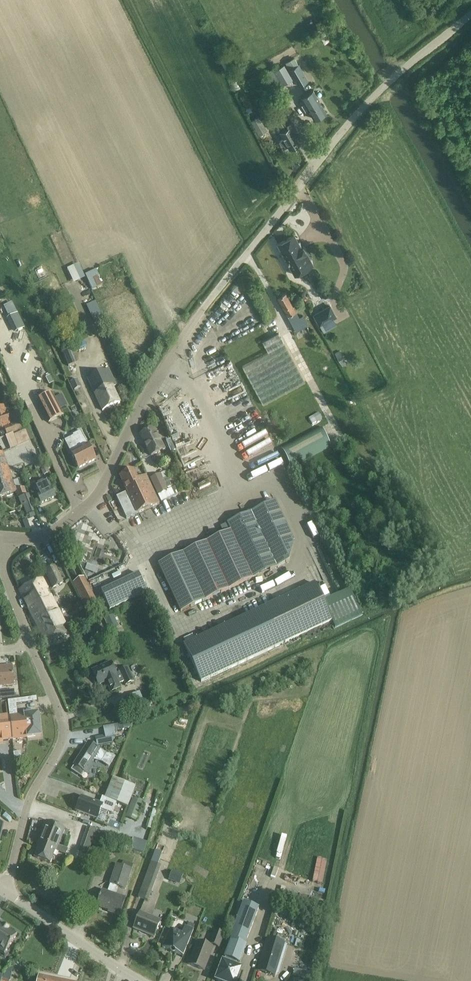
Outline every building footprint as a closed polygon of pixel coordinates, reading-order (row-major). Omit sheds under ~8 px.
[(299,65),(290,70),(299,86),(308,81),(299,65)] [(268,72),(275,86),(277,89),(284,85),(283,84),(291,79),(285,67),(276,71),(274,67),(268,72)] [(300,102),(302,105),(306,111),(309,110),(314,119),(326,112),(313,90),(301,97),(303,100),(300,102)] [(294,130),(303,124),(297,116),(295,111),(280,120),(285,129),(280,132),(284,139),(280,141),(284,148),(288,145),(290,149),(301,142),(294,130)] [(260,116),(251,121),(259,135),(268,130),(260,116)] [(18,125),(29,148),(36,145),(25,121),(18,125)] [(278,243),(295,275),(313,265),(303,247),(301,248),(294,235),(278,243)] [(88,254),(83,256),(87,265),(92,262),(88,254)] [(103,285),(98,274),(96,270),(85,275),(92,291),(103,285)] [(286,292),(278,296),(283,305),(291,322),(293,321),(297,330),(306,325),(302,316),(299,317),(290,301),(286,292)] [(43,305),(50,301),(47,294),(41,297),(43,305)] [(24,295),(16,298),(19,308),(28,305),(24,295)] [(94,321),(104,317),(98,301),(88,304),(94,321)] [(314,315),(320,325),(336,316),(330,306),(314,315)] [(18,313),(7,319),(14,334),(25,328),(18,313)] [(263,405),(305,383),(278,333),(262,341),(268,353),(242,367),(263,405)] [(68,367),(78,363),(71,347),(62,351),(68,367)] [(339,350),(335,353),(342,366),(347,363),(339,350)] [(112,387),(116,385),(109,370),(88,379),(102,411),(120,403),(112,387)] [(70,382),(74,390),(81,387),(76,379),(70,382)] [(49,423),(63,416),(51,394),(41,400),(39,396),(36,398),(49,423)] [(19,410),(10,414),(13,422),(9,423),(3,407),(0,408),(0,427),(2,427),(2,428),(4,428),(7,435),(26,428),(19,410)] [(321,427),(280,448),(291,468),(331,447),(321,427)] [(151,456),(164,449),(158,438),(153,429),(141,435),(145,444),(151,456)] [(10,450),(30,441),(25,430),(14,435),(13,433),(5,436),(10,450)] [(67,446),(78,469),(95,460),(81,431),(75,434),(78,441),(67,446)] [(270,446),(251,455),(253,460),(273,451),(270,446)] [(0,453),(0,489),(14,484),(13,482),(3,452),(0,453)] [(126,519),(135,514),(159,503),(150,484),(146,475),(138,479),(134,470),(120,477),(127,492),(116,497),(126,519)] [(161,502),(168,499),(166,493),(168,491),(160,475),(150,479),(161,502)] [(13,482),(14,484),(0,489),(0,498),(16,492),(18,497),(26,495),(24,487),(22,488),(19,479),(13,482)] [(35,491),(36,495),(40,504),(56,497),(50,484),(47,479),(32,486),(35,491)] [(300,514),(307,511),(300,498),(293,501),(300,514)] [(293,540),(275,501),(251,512),(276,567),(289,561),(293,540)] [(227,524),(230,531),(231,531),(253,578),(276,567),(251,512),(227,524)] [(326,560),(333,556),(316,526),(309,529),(326,560)] [(231,531),(230,531),(207,542),(229,589),(253,578),(231,531)] [(182,554),(205,600),(229,589),(207,542),(182,554)] [(158,565),(181,612),(205,600),(182,554),(158,565)] [(87,564),(85,570),(97,575),(99,568),(87,564)] [(44,571),(53,589),(62,584),(64,583),(55,565),(44,571)] [(323,571),(329,584),(335,582),(328,568),(323,571)] [(101,590),(108,604),(110,609),(148,592),(139,573),(101,590)] [(72,583),(88,616),(100,609),(84,577),(72,583)] [(42,578),(19,590),(28,608),(51,597),(42,578)] [(315,584),(288,596),(306,633),(332,621),(315,584)] [(262,608),(280,645),(306,633),(288,596),(262,608)] [(28,608),(40,630),(54,623),(49,614),(58,610),(51,597),(28,608)] [(280,645),(262,608),(236,620),(254,658),(280,645)] [(56,640),(69,633),(58,610),(49,614),(54,623),(40,630),(47,645),(56,640)] [(104,619),(109,631),(118,626),(112,614),(104,619)] [(236,620),(211,632),(210,633),(227,670),(254,658),(236,620)] [(201,682),(227,670),(210,633),(184,645),(201,682)] [(125,681),(126,684),(134,681),(127,667),(120,670),(120,672),(116,674),(111,662),(101,667),(92,671),(98,685),(106,681),(111,692),(120,688),(119,684),(125,681)] [(14,685),(12,666),(0,667),(0,686),(14,685)] [(124,698),(127,706),(143,699),(139,691),(124,698)] [(9,717),(12,740),(41,737),(38,714),(9,717)] [(2,744),(2,741),(12,740),(9,717),(0,718),(0,744),(2,744)] [(103,726),(105,735),(95,737),(97,745),(116,742),(115,731),(123,730),(122,723),(103,726)] [(106,754),(88,742),(74,765),(75,765),(73,768),(73,771),(81,776),(84,772),(88,774),(93,765),(89,762),(91,759),(101,761),(106,754)] [(105,798),(128,806),(135,787),(113,778),(105,798)] [(157,795),(154,807),(158,808),(162,797),(157,795)] [(76,811),(97,819),(101,810),(113,814),(117,803),(102,797),(100,803),(81,796),(76,811)] [(132,798),(125,817),(136,821),(143,802),(132,798)] [(153,809),(147,828),(152,830),(158,811),(153,809)] [(46,821),(42,833),(52,837),(51,838),(60,841),(65,828),(46,821)] [(96,829),(87,826),(79,850),(88,853),(93,839),(92,839),(96,829)] [(52,837),(42,833),(36,847),(38,847),(34,857),(50,863),(53,855),(56,857),(58,852),(66,855),(68,849),(59,845),(60,841),(51,838),(52,837)] [(129,850),(143,854),(147,842),(132,838),(129,850)] [(138,897),(147,901),(161,866),(158,865),(162,853),(156,851),(138,897)] [(316,857),(312,880),(325,882),(329,859),(316,857)] [(113,913),(119,915),(122,906),(125,898),(114,894),(117,886),(124,889),(130,869),(131,870),(133,864),(123,861),(121,866),(115,864),(109,884),(110,884),(107,892),(102,891),(97,906),(113,912),(113,913)] [(172,870),(168,880),(179,885),(183,875),(172,870)] [(248,903),(243,901),(231,933),(247,939),(259,907),(248,903)] [(133,929),(154,937),(161,921),(140,912),(133,929)] [(162,947),(183,956),(183,955),(193,930),(195,925),(188,922),(186,927),(185,926),(182,934),(170,929),(163,947),(162,947)] [(4,953),(4,954),(17,935),(17,934),(16,935),(0,924),(0,950),(4,953)] [(210,944),(218,947),(223,934),(215,931),(210,944)] [(285,944),(267,938),(257,971),(275,976),(285,944)] [(241,969),(235,967),(237,962),(240,963),(246,946),(231,940),(225,957),(225,958),(224,962),(223,962),(216,980),(218,980),(236,980),(241,969)] [(189,964),(204,970),(207,961),(212,948),(198,942),(193,955),(189,964)] [(13,969),(8,968),(3,976),(2,980),(10,980),(13,969)] [(298,978),(305,980),(307,973),(301,971),(298,978)]
